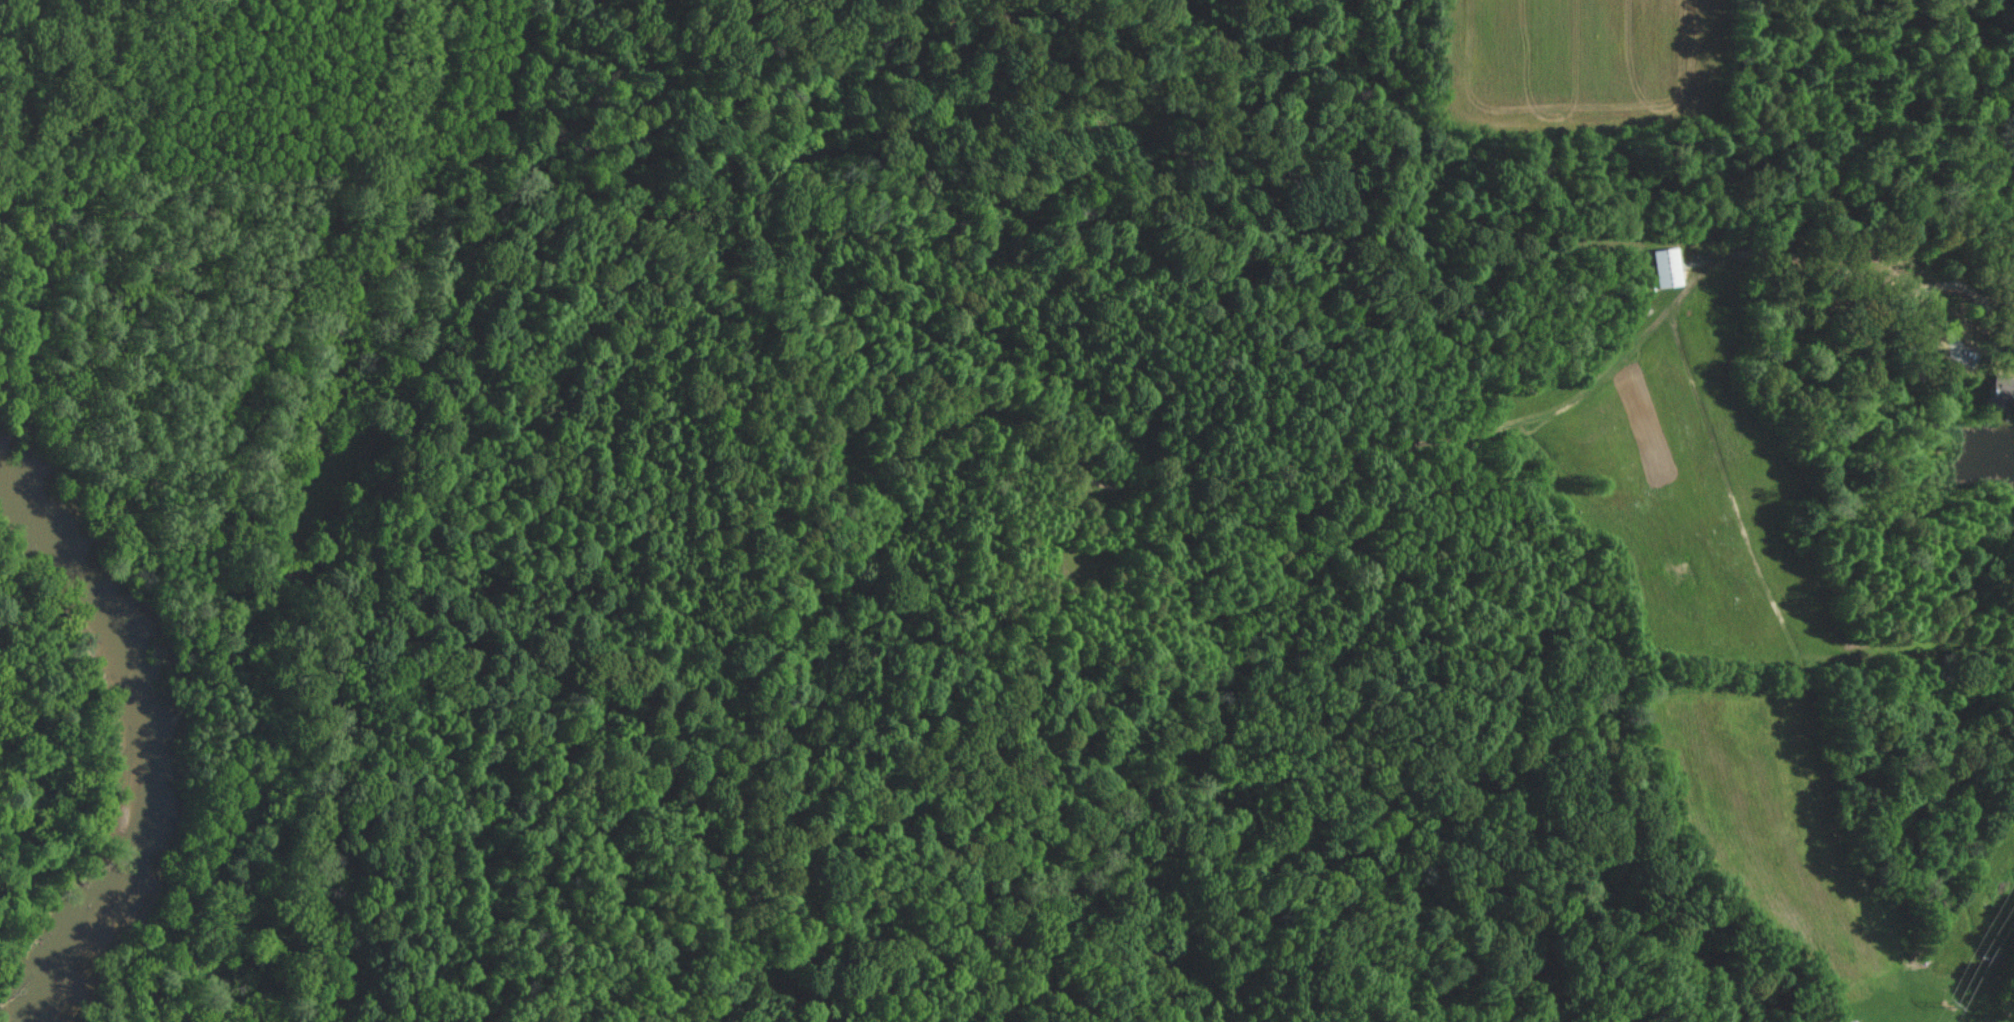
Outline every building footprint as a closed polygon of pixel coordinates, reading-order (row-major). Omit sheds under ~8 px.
[(1652,250),(1658,287),(1680,284),(1675,247),(1652,250)] [(2009,394),(2012,378),(1992,373),(1988,389),(2009,394)]
